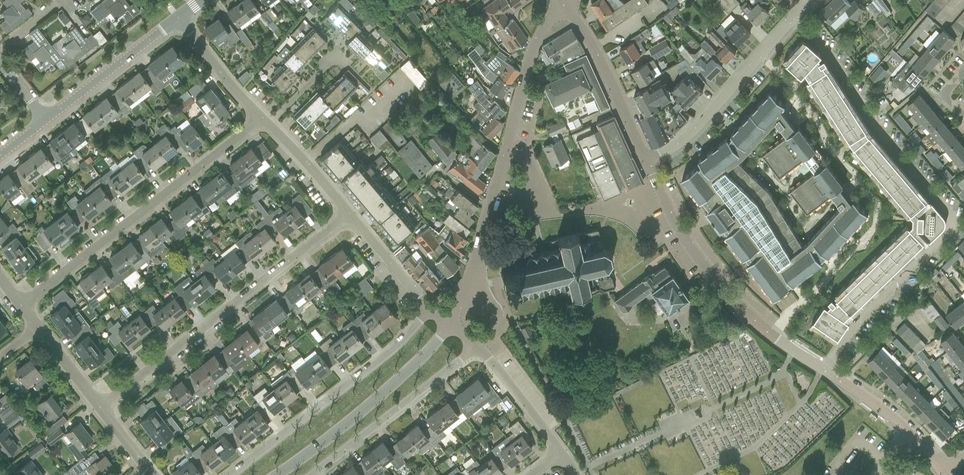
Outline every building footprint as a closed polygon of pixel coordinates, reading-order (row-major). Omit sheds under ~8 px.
[(2,1),(7,7),(0,12),(6,19),(0,23),(0,24),(6,32),(32,13),(28,7),(25,9),(20,2),(22,0),(3,0),(2,1)] [(90,11),(98,22),(104,17),(110,12),(115,20),(122,14),(127,20),(136,14),(140,11),(134,3),(130,6),(126,0),(104,0),(96,6),(90,11)] [(238,3),(249,18),(259,11),(251,0),(240,0),(241,1),(238,3)] [(299,1),(307,11),(308,10),(309,9),(307,7),(303,1),(302,0),(300,0),(299,1)] [(339,3),(326,16),(334,24),(347,11),(346,11),(353,5),(348,0),(340,0),(337,2),(339,3)] [(482,9),(497,30),(495,31),(496,32),(510,51),(515,48),(527,40),(522,33),(521,34),(516,27),(517,26),(512,19),(509,21),(503,13),(511,7),(514,10),(521,5),(520,4),(526,0),(495,0),(482,9)] [(592,4),(596,10),(594,11),(597,15),(598,14),(601,19),(600,20),(607,31),(648,4),(646,0),(630,0),(624,4),(620,0),(598,0),(592,4)] [(666,5),(671,10),(679,2),(677,0),(669,0),(667,2),(668,3),(666,5)] [(717,1),(729,13),(735,8),(727,0),(717,0),(717,1)] [(737,0),(727,0),(735,8),(740,3),(737,0)] [(752,8),(747,2),(742,7),(747,13),(757,23),(768,12),(763,7),(768,1),(767,0),(755,0),(758,3),(752,8)] [(864,10),(855,0),(850,4),(847,0),(833,0),(820,13),(831,24),(845,10),(854,20),(864,10)] [(881,10),(887,16),(891,13),(882,0),(873,0),(881,10)] [(941,0),(934,0),(933,1),(942,9),(946,4),(941,0)] [(942,9),(933,1),(929,5),(938,13),(942,9)] [(362,7),(356,2),(352,5),(359,11),(362,7)] [(249,18),(238,3),(228,11),(238,25),(249,18)] [(319,9),(317,7),(313,4),(309,9),(308,10),(313,15),(319,9)] [(676,5),(670,12),(674,16),(680,10),(676,5)] [(938,13),(929,5),(925,10),(934,18),(938,13)] [(265,11),(273,21),(277,18),(270,7),(265,11)] [(407,8),(404,10),(415,23),(420,19),(412,10),(410,11),(407,8)] [(63,11),(57,16),(64,25),(70,21),(63,11)] [(273,21),(265,11),(260,15),(268,25),(273,21)] [(347,11),(334,24),(341,32),(354,19),(347,11)] [(669,11),(663,17),(668,23),(674,17),(674,16),(670,12),(669,11)] [(368,21),(370,19),(371,18),(365,13),(363,16),(368,21)] [(87,14),(80,19),(85,25),(91,20),(87,14)] [(927,16),(919,25),(924,29),(932,20),(927,16)] [(959,16),(956,20),(963,28),(963,20),(959,16)] [(229,45),(239,37),(236,33),(232,27),(227,30),(218,18),(205,28),(215,42),(223,37),(229,45)] [(362,27),(354,19),(341,32),(349,39),(349,40),(358,31),(362,27)] [(370,19),(368,21),(367,22),(373,28),(376,25),(370,19)] [(721,25),(717,29),(724,37),(728,33),(730,35),(738,44),(750,33),(736,19),(725,29),(721,25)] [(952,25),(961,33),(963,29),(963,28),(956,20),(952,25)] [(297,28),(300,31),(305,25),(302,22),(297,28)] [(919,25),(912,34),(916,38),(921,33),(924,29),(919,25)] [(961,33),(952,25),(948,29),(957,37),(961,33)] [(717,29),(716,30),(713,26),(708,31),(722,46),(716,52),(726,63),(736,53),(725,43),(727,41),(724,37),(717,29)] [(34,41),(21,50),(29,61),(31,60),(35,57),(39,61),(35,64),(40,71),(51,62),(52,64),(61,58),(37,27),(32,31),(32,32),(36,36),(37,38),(34,41)] [(98,43),(93,35),(91,34),(85,39),(75,27),(65,35),(69,41),(62,46),(67,53),(61,58),(71,70),(78,65),(74,61),(98,43)] [(300,31),(297,28),(292,34),(295,37),(300,31)] [(305,36),(318,49),(326,41),(313,28),(305,36)] [(382,37),(385,34),(379,28),(376,31),(382,37)] [(570,28),(554,38),(563,54),(564,53),(565,56),(566,56),(561,59),(563,64),(585,54),(582,46),(580,43),(570,28)] [(241,29),(236,33),(239,37),(243,42),(245,46),(251,42),(241,29)] [(955,39),(944,30),(936,39),(948,49),(955,39)] [(349,40),(349,39),(345,43),(353,51),(366,38),(358,31),(349,40)] [(631,38),(633,42),(620,49),(628,62),(646,51),(641,42),(645,37),(642,32),(631,38)] [(846,52),(852,46),(841,32),(834,37),(846,52)] [(392,42),(385,34),(382,37),(388,43),(390,45),(392,42)] [(916,38),(912,34),(904,43),(908,48),(916,38)] [(280,42),(284,45),(289,39),(286,36),(280,42)] [(318,49),(305,36),(297,44),(311,57),(318,49)] [(366,38),(353,51),(361,59),(362,57),(373,46),(366,38)] [(563,54),(554,38),(542,46),(544,50),(539,53),(546,64),(559,56),(561,59),(566,56),(565,56),(564,53),(563,54)] [(653,53),(669,44),(666,39),(650,48),(653,53)] [(710,54),(715,49),(705,39),(700,44),(702,46),(707,51),(710,54)] [(790,55),(784,61),(802,77),(806,73),(808,77),(810,80),(807,82),(815,95),(823,107),(831,119),(839,131),(847,144),(850,142),(852,145),(854,148),(851,150),(861,161),(870,172),(880,183),(889,194),(898,205),(908,217),(911,215),(913,218),(913,221),(913,224),(910,227),(908,225),(897,235),(887,245),(876,255),(866,265),(856,275),(845,285),(834,295),(837,298),(835,300),(833,297),(829,300),(831,302),(829,304),(827,306),(825,304),(811,325),(824,333),(836,341),(850,321),(849,320),(845,318),(851,312),(851,313),(862,302),(872,292),(883,282),(891,274),(893,272),(903,262),(914,252),(925,242),(924,241),(927,239),(930,242),(943,229),(944,228),(945,226),(946,224),(946,222),(946,221),(945,219),(945,218),(945,217),(944,217),(944,216),(943,216),(936,207),(932,202),(929,205),(926,202),(927,201),(917,190),(908,179),(898,168),(896,165),(889,157),(880,146),(870,134),(869,135),(867,131),(859,118),(851,106),(843,94),(836,82),(828,69),(827,69),(827,70),(824,65),(826,63),(827,62),(825,58),(824,58),(821,61),(820,60),(819,58),(822,55),(810,44),(804,39),(803,39),(799,44),(795,48),(794,50),(790,55)] [(936,39),(928,48),(940,58),(948,49),(936,39)] [(284,45),(280,42),(275,48),(279,51),(284,45)] [(392,42),(390,45),(399,54),(404,59),(407,57),(401,51),(392,42)] [(908,48),(904,43),(897,51),(902,55),(908,48)] [(297,44),(290,51),(303,65),(311,57),(297,44)] [(375,44),(373,46),(362,57),(370,65),(383,52),(375,44)] [(669,44),(653,53),(656,58),(672,49),(669,44)] [(160,56),(172,70),(183,61),(172,46),(160,56)] [(290,51),(285,47),(278,54),(282,59),(286,63),(299,76),(300,76),(298,74),(302,69),(300,67),(303,65),(290,51)] [(680,51),(690,63),(695,59),(690,52),(685,47),(680,51)] [(498,76),(490,70),(489,69),(482,62),(484,61),(474,48),(467,54),(476,66),(484,76),(493,83),(489,89),(500,97),(510,84),(498,76)] [(928,48),(920,58),(932,67),(940,58),(928,48)] [(484,61),(482,62),(489,69),(490,70),(498,76),(510,84),(519,71),(508,63),(507,63),(503,60),(507,56),(499,50),(496,54),(495,55),(493,54),(488,59),(486,61),(484,61)] [(710,54),(707,51),(696,63),(702,69),(701,69),(711,78),(722,67),(713,58),(714,57),(710,54)] [(390,59),(383,52),(370,65),(377,72),(375,74),(382,80),(388,73),(383,67),(390,59)] [(459,52),(455,55),(461,61),(464,58),(459,52)] [(895,67),(900,63),(891,53),(886,58),(895,67)] [(548,80),(538,84),(546,96),(547,95),(552,105),(563,100),(589,88),(589,89),(590,89),(600,110),(609,106),(585,54),(563,64),(567,73),(549,81),(548,80)] [(269,61),(272,63),(277,58),(274,55),(269,61)] [(151,68),(147,72),(155,83),(160,89),(166,84),(166,83),(161,78),(172,70),(160,56),(154,60),(149,65),(151,68)] [(920,58),(913,67),(924,76),(932,67),(920,58)] [(61,59),(56,63),(60,69),(65,65),(61,59)] [(409,59),(407,60),(400,67),(404,72),(413,64),(409,59)] [(657,66),(654,59),(633,71),(641,85),(661,73),(657,66)] [(272,63),(269,61),(263,67),(267,69),(272,63)] [(280,65),(277,68),(292,83),(299,76),(286,63),(282,67),(280,65)] [(907,63),(900,71),(892,82),(903,91),(911,81),(916,86),(924,76),(913,67),(912,67),(907,63)] [(417,68),(413,64),(404,72),(408,76),(417,68)] [(273,71),(276,74),(271,78),(284,91),(292,83),(277,68),(273,71)] [(417,68),(408,76),(412,81),(421,73),(417,68)] [(660,80),(634,95),(638,102),(643,99),(646,105),(641,107),(646,114),(656,108),(670,100),(671,99),(674,102),(674,103),(680,108),(684,104),(687,106),(693,101),(690,97),(694,93),(697,96),(703,91),(699,86),(691,78),(696,73),(692,68),(686,72),(687,75),(684,77),(684,78),(671,90),(665,84),(663,85),(660,80)] [(443,74),(447,78),(441,83),(453,96),(464,86),(452,73),(448,69),(443,74)] [(875,71),(870,77),(871,77),(877,83),(883,77),(875,71)] [(139,72),(128,81),(139,95),(149,88),(154,94),(160,89),(155,83),(147,72),(142,75),(139,72)] [(545,72),(534,76),(538,83),(538,84),(548,80),(545,72)] [(344,73),(335,81),(349,94),(358,85),(367,94),(369,91),(352,74),(348,78),(344,73)] [(425,77),(421,73),(412,81),(416,85),(425,77)] [(245,74),(239,78),(243,83),(248,78),(245,74)] [(429,82),(425,77),(416,85),(420,90),(429,82)] [(492,103),(483,96),(486,93),(482,89),(483,88),(477,80),(468,87),(478,101),(498,119),(505,111),(494,100),(492,103)] [(119,93),(114,97),(126,112),(131,108),(128,104),(139,95),(128,81),(116,90),(119,93)] [(192,94),(203,86),(199,81),(188,89),(192,94)] [(335,81),(328,89),(341,102),(349,94),(335,81)] [(2,105),(10,99),(0,86),(0,103),(2,105)] [(203,86),(192,94),(205,111),(219,100),(210,88),(207,91),(203,86)] [(328,89),(321,96),(320,96),(330,105),(329,106),(333,110),(341,102),(328,89)] [(844,191),(845,191),(844,190),(844,191),(841,187),(844,185),(827,162),(822,166),(811,152),(816,148),(799,126),(796,128),(792,123),(793,122),(792,122),(790,120),(790,119),(789,119),(788,117),(781,108),(786,104),(771,90),(734,130),(731,134),(733,135),(730,138),(728,137),(699,159),(702,164),(699,166),(698,165),(683,177),(701,201),(703,199),(704,201),(701,203),(702,203),(704,205),(706,208),(706,209),(709,206),(710,208),(706,211),(721,230),(725,227),(728,232),(726,234),(744,258),(746,256),(750,261),(748,262),(775,298),(790,286),(789,285),(792,283),(793,284),(823,261),(822,260),(827,254),(829,255),(869,212),(854,199),(852,201),(846,194),(847,194),(846,193),(846,194),(845,192),(844,191)] [(317,92),(309,100),(322,113),(329,106),(330,105),(320,96),(321,96),(317,92)] [(916,113),(928,103),(919,94),(908,104),(916,113)] [(107,97),(95,106),(106,121),(113,115),(116,120),(126,112),(114,97),(109,101),(107,97)] [(178,97),(174,100),(178,105),(182,101),(178,97)] [(205,111),(198,116),(203,122),(209,120),(211,119),(214,123),(218,128),(225,122),(229,119),(225,114),(227,112),(228,112),(219,100),(205,111)] [(309,100),(301,108),(314,121),(322,113),(309,100)] [(657,109),(658,111),(640,120),(652,147),(669,140),(669,139),(675,136),(673,133),(677,131),(688,121),(682,115),(670,100),(663,104),(663,105),(657,109)] [(183,101),(177,105),(181,110),(186,106),(183,101)] [(478,112),(477,113),(471,119),(479,128),(480,127),(490,138),(502,126),(502,123),(498,119),(478,101),(473,106),(478,112)] [(355,103),(349,109),(352,112),(358,107),(355,103)] [(928,103),(916,113),(920,118),(916,121),(920,125),(935,112),(928,103)] [(106,121),(95,106),(83,115),(86,119),(81,122),(90,133),(106,121)] [(314,121),(301,108),(294,115),(307,128),(314,121)] [(352,112),(349,109),(343,114),(346,117),(352,112)] [(935,112),(920,125),(924,130),(927,127),(931,131),(943,121),(935,112)] [(901,125),(906,121),(899,114),(895,118),(901,125)] [(331,122),(334,125),(340,119),(336,115),(329,121),(331,122)] [(590,125),(571,133),(597,200),(598,200),(597,198),(602,196),(603,198),(604,198),(603,197),(619,190),(620,191),(620,190),(619,188),(624,186),(626,190),(642,183),(643,181),(633,158),(630,152),(613,115),(596,123),(598,128),(593,131),(593,130),(592,131),(589,126),(590,126),(590,125)] [(566,128),(562,121),(547,128),(550,135),(566,128)] [(906,121),(901,125),(907,133),(912,129),(906,121)] [(928,134),(926,136),(934,145),(939,140),(951,131),(943,121),(931,131),(928,134)] [(74,122),(62,132),(73,146),(90,133),(81,122),(77,126),(74,122)] [(156,129),(163,138),(154,145),(165,159),(177,150),(175,147),(179,143),(184,149),(169,130),(164,123),(156,129)] [(174,125),(169,130),(184,149),(189,145),(191,149),(203,139),(192,125),(183,132),(179,127),(177,129),(174,125)] [(357,129),(352,133),(355,137),(361,132),(357,129)] [(494,153),(480,142),(483,139),(474,129),(466,137),(473,145),(466,154),(477,163),(475,164),(481,169),(494,153)] [(324,134),(320,130),(314,135),(318,140),(324,134)] [(379,130),(374,134),(382,143),(387,139),(379,130)] [(434,133),(426,140),(446,165),(443,169),(446,172),(454,179),(456,176),(478,193),(479,191),(484,184),(485,183),(476,176),(481,169),(475,164),(477,163),(466,154),(461,150),(457,154),(452,149),(453,149),(438,130),(434,133)] [(908,138),(907,138),(914,146),(919,142),(922,139),(915,131),(912,134),(908,138)] [(951,131),(939,140),(947,150),(958,140),(951,131)] [(53,144),(48,148),(57,159),(73,146),(62,132),(50,141),(53,144)] [(382,143),(374,134),(369,138),(377,147),(382,143)] [(381,155),(370,164),(364,168),(341,140),(320,158),(338,180),(340,179),(394,243),(416,225),(371,171),(385,160),(381,155)] [(559,140),(558,140),(543,147),(552,165),(554,164),(555,165),(557,164),(559,168),(570,164),(559,140)] [(958,140),(947,150),(954,159),(963,150),(963,146),(958,140)] [(251,148),(240,157),(254,174),(258,171),(255,167),(266,158),(272,154),(262,141),(256,145),(259,148),(254,152),(252,149),(251,148)] [(919,142),(914,146),(920,153),(925,149),(919,142)] [(142,144),(133,151),(146,168),(151,165),(154,168),(165,159),(154,145),(148,149),(145,144),(142,144)] [(41,148),(29,157),(41,172),(57,159),(48,148),(44,151),(41,148)] [(931,150),(926,154),(932,162),(937,158),(935,156),(933,154),(931,150)] [(954,159),(962,168),(963,167),(963,150),(954,159)] [(138,158),(121,170),(132,184),(144,175),(142,172),(146,168),(133,151),(138,158)] [(90,156),(84,160),(87,164),(93,160),(90,156)] [(20,169),(15,173),(30,192),(35,188),(30,180),(41,172),(29,157),(18,166),(20,169)] [(82,157),(78,160),(84,168),(88,165),(87,164),(84,160),(82,157)] [(254,174),(240,157),(230,165),(238,175),(233,179),(241,188),(256,177),(254,174)] [(937,158),(932,162),(939,169),(943,165),(937,158)] [(419,178),(433,167),(427,159),(413,170),(419,178)] [(88,165),(84,168),(87,172),(93,167),(90,164),(88,165)] [(389,165),(384,169),(388,174),(389,174),(393,170),(389,165)] [(111,169),(101,177),(114,194),(118,190),(121,193),(132,184),(121,170),(118,166),(112,171),(111,169)] [(941,173),(948,181),(953,176),(946,168),(941,173)] [(393,170),(389,174),(393,178),(397,175),(393,170)] [(221,172),(210,180),(226,200),(241,188),(233,179),(229,182),(221,172)] [(15,173),(11,177),(8,173),(0,180),(0,187),(11,201),(21,193),(24,197),(27,195),(30,192),(15,173)] [(114,194),(101,177),(84,189),(99,209),(111,200),(109,197),(114,194)] [(203,192),(198,195),(206,205),(215,198),(218,202),(221,202),(225,199),(210,180),(200,188),(203,192)] [(958,193),(963,188),(957,181),(951,185),(958,193)] [(424,190),(432,198),(432,197),(433,198),(437,193),(429,185),(424,190)] [(263,186),(258,190),(260,192),(257,194),(260,197),(267,191),(263,186)] [(477,206),(456,190),(450,186),(444,194),(455,202),(471,214),(477,206)] [(88,196),(80,202),(75,195),(67,201),(72,208),(80,219),(85,215),(88,218),(99,209),(84,189),(84,190),(88,196)] [(424,190),(418,196),(426,203),(432,198),(424,190)] [(253,193),(248,197),(253,203),(258,199),(253,193)] [(291,200),(294,205),(284,213),(294,226),(305,218),(302,214),(307,210),(301,203),(305,201),(299,193),(291,200)] [(419,201),(414,194),(407,199),(413,206),(419,201)] [(191,195),(180,203),(191,217),(206,205),(198,195),(194,199),(191,195)] [(47,196),(40,201),(45,207),(48,205),(46,203),(47,202),(46,201),(49,199),(47,196)] [(8,201),(1,211),(2,213),(11,206),(8,201)] [(445,205),(443,207),(449,211),(467,225),(474,217),(471,214),(455,202),(453,205),(448,201),(445,204),(445,205)] [(191,217),(180,203),(170,211),(178,222),(173,225),(183,237),(187,233),(185,231),(189,228),(185,222),(191,217)] [(72,208),(56,221),(66,235),(78,226),(76,223),(80,219),(72,208)] [(284,213),(278,217),(273,211),(264,218),(271,228),(276,224),(284,234),(294,226),(284,213)] [(467,225),(449,211),(442,220),(446,223),(463,237),(470,228),(467,225)] [(0,216),(0,239),(1,240),(17,228),(13,222),(8,226),(0,216)] [(183,237),(173,225),(169,228),(161,218),(150,227),(161,240),(167,235),(172,241),(176,238),(178,240),(183,237)] [(260,231),(254,236),(264,249),(275,241),(267,231),(271,228),(264,218),(255,225),(260,231)] [(56,221),(44,229),(42,226),(36,230),(39,233),(41,236),(48,244),(52,241),(55,244),(66,235),(56,221)] [(431,224),(426,228),(439,243),(442,241),(443,240),(451,246),(450,248),(459,255),(464,247),(463,246),(467,242),(465,241),(467,239),(463,237),(446,223),(442,228),(443,229),(439,234),(438,232),(431,224)] [(143,238),(138,242),(150,257),(153,255),(155,254),(156,248),(154,246),(161,240),(150,227),(149,228),(144,231),(140,235),(143,238)] [(517,255),(518,257),(509,260),(507,258),(506,260),(508,261),(510,271),(504,273),(501,271),(500,273),(503,275),(505,285),(503,287),(505,289),(507,286),(513,285),(516,295),(514,297),(516,298),(517,296),(526,294),(527,296),(528,296),(528,294),(537,292),(537,294),(539,293),(538,291),(547,289),(548,291),(549,291),(549,289),(557,287),(558,289),(558,288),(560,296),(570,293),(569,295),(570,296),(572,293),(588,289),(590,291),(591,288),(599,287),(603,289),(602,290),(603,291),(604,289),(607,289),(608,291),(614,289),(614,287),(615,288),(615,287),(614,286),(612,277),(614,273),(613,273),(609,271),(608,271),(607,267),(608,267),(607,264),(610,260),(612,260),(613,258),(610,258),(609,253),(611,251),(610,250),(608,251),(603,248),(603,246),(602,246),(600,239),(602,239),(602,238),(600,238),(598,229),(599,228),(598,227),(597,229),(587,231),(587,229),(586,229),(586,231),(578,233),(576,232),(575,234),(559,238),(557,237),(556,238),(557,239),(548,241),(550,250),(541,252),(540,250),(538,250),(539,252),(530,254),(530,252),(528,253),(528,255),(520,257),(519,255),(517,255)] [(21,233),(17,228),(1,240),(4,245),(1,248),(10,259),(25,248),(17,236),(21,233)] [(208,228),(203,232),(208,238),(213,234),(208,228)] [(439,243),(426,228),(415,237),(447,275),(458,266),(439,243)] [(41,236),(36,239),(43,248),(48,244),(41,236)] [(254,236),(239,248),(246,257),(251,254),(254,258),(264,249),(254,236)] [(131,241),(120,250),(135,269),(150,257),(138,242),(134,245),(131,241)] [(25,248),(10,259),(19,271),(37,258),(28,246),(25,248)] [(401,262),(415,278),(417,276),(429,290),(440,281),(421,259),(417,262),(404,246),(395,254),(402,262),(401,262)] [(239,248),(224,259),(234,273),(245,265),(242,261),(246,257),(239,248)] [(330,258),(341,272),(353,263),(342,249),(330,258)] [(135,269),(120,250),(110,258),(118,268),(113,271),(121,281),(130,274),(129,274),(135,269)] [(949,259),(953,263),(962,255),(958,251),(949,259)] [(206,258),(201,261),(204,265),(204,264),(211,274),(216,271),(224,281),(234,273),(224,259),(221,255),(215,260),(213,258),(208,261),(206,258)] [(321,270),(316,274),(330,291),(332,293),(340,287),(334,281),(337,279),(335,277),(341,272),(330,258),(318,267),(321,270)] [(949,259),(942,266),(946,270),(953,263),(949,259)] [(101,264),(90,273),(104,291),(105,291),(101,286),(107,281),(112,288),(121,281),(113,271),(109,275),(101,264)] [(204,264),(204,265),(195,271),(200,277),(194,282),(204,296),(215,288),(207,278),(211,274),(204,264)] [(651,273),(622,294),(614,300),(622,311),(631,304),(645,294),(648,298),(653,294),(666,313),(688,297),(671,274),(671,275),(664,266),(652,275),(651,273)] [(935,267),(929,274),(933,278),(939,272),(935,267)] [(104,291),(90,273),(80,281),(83,285),(78,289),(90,305),(97,300),(95,298),(104,291)] [(309,274),(297,283),(308,297),(319,289),(324,296),(330,291),(316,274),(311,277),(309,274)] [(933,278),(929,274),(922,280),(926,284),(933,278)] [(357,292),(369,283),(365,278),(353,287),(357,292)] [(194,282),(178,294),(186,304),(190,301),(193,304),(204,296),(194,282)] [(288,295),(283,299),(292,310),(295,314),(302,309),(303,306),(301,303),(308,297),(297,283),(286,292),(288,295)] [(373,288),(369,283),(357,292),(361,297),(373,288)] [(53,297),(56,300),(61,307),(51,315),(59,326),(73,315),(68,309),(74,304),(75,302),(71,298),(69,298),(66,293),(63,289),(53,297)] [(178,294),(164,306),(174,319),(185,311),(182,307),(186,304),(178,294)] [(276,299),(265,308),(276,323),(292,310),(283,299),(279,303),(276,299)] [(930,300),(928,301),(920,307),(931,322),(935,319),(941,314),(930,300)] [(373,312),(384,327),(396,317),(384,303),(373,312)] [(154,304),(144,311),(151,320),(156,317),(164,328),(174,319),(164,306),(158,310),(154,304)] [(276,323),(265,308),(253,318),(255,321),(250,325),(254,330),(262,340),(263,340),(264,341),(274,334),(269,328),(276,323)] [(947,315),(956,327),(963,320),(963,317),(956,308),(947,315)] [(151,320),(144,311),(129,323),(139,336),(150,328),(147,324),(151,320)] [(373,312),(367,317),(363,311),(352,319),(365,336),(370,332),(372,336),(384,327),(373,312)] [(941,314),(935,319),(943,329),(949,325),(941,314)] [(81,325),(73,315),(59,326),(67,336),(71,333),(75,337),(89,327),(85,322),(81,325)] [(341,327),(346,333),(340,337),(351,352),(363,343),(360,339),(365,336),(352,319),(341,327)] [(109,329),(112,332),(116,338),(121,334),(129,344),(139,336),(129,323),(122,328),(118,322),(109,329)] [(901,335),(909,327),(905,322),(896,330),(901,335)] [(525,337),(532,334),(527,325),(521,328),(525,337)] [(89,327),(75,337),(78,342),(74,345),(82,356),(96,345),(88,335),(92,331),(89,327)] [(913,331),(909,327),(901,335),(905,339),(913,331)] [(262,340),(254,330),(250,333),(247,330),(235,339),(246,353),(257,345),(261,350),(267,345),(264,341),(263,340),(262,340)] [(917,335),(913,331),(905,339),(909,343),(917,335)] [(948,351),(960,341),(953,331),(941,341),(948,351)] [(119,341),(116,338),(112,332),(108,336),(115,344),(119,341)] [(917,335),(909,343),(913,347),(921,339),(917,335)] [(330,337),(319,345),(332,361),(337,358),(339,361),(351,352),(340,337),(334,342),(330,337)] [(899,348),(903,344),(897,338),(893,341),(899,348)] [(226,351),(222,355),(233,370),(234,370),(235,371),(245,363),(241,357),(246,353),(235,339),(224,348),(226,351)] [(921,339),(913,347),(917,352),(922,349),(927,345),(921,339)] [(960,341),(948,351),(956,360),(963,353),(963,346),(960,341)] [(909,350),(903,344),(899,348),(905,354),(909,350)] [(101,351),(96,345),(82,356),(91,366),(101,358),(104,363),(114,356),(107,347),(101,351)] [(319,345),(323,350),(307,363),(318,377),(330,368),(328,365),(332,361),(319,345)] [(917,352),(923,359),(928,366),(931,364),(935,360),(932,356),(929,359),(922,349),(917,352)] [(876,370),(887,359),(879,350),(868,361),(876,370)] [(280,352),(276,355),(281,361),(284,358),(280,352)] [(917,352),(913,355),(919,363),(923,359),(917,352)] [(956,360),(963,369),(963,353),(956,360)] [(892,354),(887,359),(876,370),(885,378),(896,367),(901,363),(892,354)] [(214,355),(202,364),(213,378),(225,369),(228,374),(233,370),(222,355),(217,359),(214,355)] [(940,357),(935,360),(931,364),(938,374),(945,368),(941,363),(943,361),(940,357)] [(928,366),(923,359),(919,363),(924,369),(924,370),(926,372),(930,368),(928,366)] [(34,379),(36,381),(42,376),(30,360),(16,371),(26,385),(34,379)] [(292,366),(287,370),(299,387),(304,383),(307,386),(318,377),(307,363),(296,371),(292,366)] [(213,378),(202,364),(191,373),(194,377),(189,380),(201,396),(212,387),(213,389),(217,386),(216,384),(217,383),(213,378)] [(904,376),(896,367),(885,378),(893,387),(904,376)] [(930,368),(926,372),(933,382),(937,377),(932,371),(930,368)] [(946,368),(945,368),(938,374),(945,383),(953,377),(956,375),(953,371),(950,374),(946,368)] [(299,387),(287,370),(270,383),(274,388),(285,403),(297,393),(294,390),(299,387)] [(913,385),(904,376),(893,387),(902,396),(913,385)] [(943,385),(937,377),(933,382),(938,389),(943,385)] [(953,377),(945,383),(953,392),(957,389),(953,383),(956,381),(953,377)] [(44,378),(34,386),(38,391),(49,384),(44,378)] [(249,379),(244,383),(248,388),(253,384),(249,379)] [(478,379),(467,387),(482,406),(488,401),(492,406),(501,399),(490,385),(485,389),(478,379)] [(201,396),(189,380),(184,384),(181,381),(169,390),(184,409),(201,396)] [(913,385),(902,396),(910,404),(921,393),(913,385)] [(230,387),(225,391),(229,396),(234,392),(230,387)] [(274,388),(268,392),(264,387),(253,395),(258,401),(267,412),(271,408),(274,412),(285,403),(274,388)] [(460,399),(455,402),(462,412),(467,418),(482,406),(467,387),(457,395),(460,399)] [(953,392),(960,402),(963,399),(963,397),(957,389),(953,392)] [(947,390),(942,394),(945,397),(948,401),(952,396),(947,390)] [(2,419),(17,408),(6,393),(0,398),(0,416),(2,419)] [(921,393),(910,404),(918,413),(929,402),(921,393)] [(50,396),(38,404),(50,419),(62,409),(62,408),(65,405),(61,400),(57,404),(50,396)] [(952,396),(948,401),(953,408),(958,404),(952,396)] [(215,401),(209,405),(213,410),(219,405),(215,401)] [(256,410),(245,418),(256,433),(262,428),(268,424),(268,423),(266,420),(271,417),(267,412),(258,401),(252,406),(256,410)] [(443,405),(437,410),(448,423),(462,412),(455,402),(451,405),(448,402),(447,401),(443,405)] [(143,402),(136,408),(140,412),(144,418),(141,419),(140,420),(149,432),(164,421),(159,414),(161,413),(153,403),(147,408),(143,402)] [(937,411),(929,402),(918,413),(927,421),(937,411)] [(448,423),(437,410),(426,418),(434,428),(430,432),(437,442),(446,435),(441,429),(448,423)] [(16,411),(5,420),(9,425),(21,416),(16,411)] [(937,411),(927,421),(935,430),(946,419),(937,411)] [(64,415),(54,423),(45,429),(49,434),(67,420),(64,415)] [(235,418),(225,426),(238,442),(242,439),(245,442),(256,433),(245,418),(239,423),(235,418)] [(954,428),(946,419),(935,430),(944,439),(954,428)] [(508,427),(513,432),(506,437),(521,456),(532,448),(524,438),(528,434),(517,420),(508,427)] [(172,432),(164,421),(150,432),(159,443),(162,441),(166,446),(167,445),(171,442),(180,435),(176,429),(172,432)] [(67,433),(73,440),(67,445),(79,461),(82,459),(88,454),(82,447),(92,439),(86,432),(85,434),(80,428),(82,427),(79,423),(67,433)] [(225,426),(224,425),(213,433),(218,439),(212,444),(224,458),(235,449),(233,446),(238,442),(225,426)] [(418,425),(407,433),(418,447),(422,453),(437,442),(430,432),(426,435),(418,425)] [(60,428),(47,438),(52,443),(64,434),(60,428)] [(6,429),(0,434),(0,447),(0,450),(4,456),(17,445),(9,435),(11,434),(6,429)] [(400,445),(395,449),(403,458),(418,447),(407,433),(396,441),(400,445)] [(521,456),(506,437),(491,449),(495,454),(503,464),(507,461),(510,465),(521,456)] [(403,458),(395,449),(391,452),(383,442),(372,450),(382,464),(389,459),(396,469),(405,462),(403,458)] [(41,443),(29,453),(33,458),(45,448),(41,443)] [(212,444),(206,449),(202,444),(192,452),(194,454),(196,456),(205,468),(209,464),(212,467),(224,458),(212,444)] [(450,446),(445,449),(449,454),(454,451),(450,446)] [(360,465),(367,474),(380,474),(384,472),(383,471),(386,469),(382,464),(372,450),(362,458),(365,462),(360,465)] [(178,468),(173,472),(176,474),(202,474),(203,474),(200,471),(205,468),(196,456),(194,454),(189,458),(187,456),(176,465),(178,468)] [(481,466),(488,474),(497,474),(502,471),(499,467),(503,464),(495,454),(481,466)] [(98,461),(97,460),(89,467),(95,474),(110,474),(116,470),(104,456),(98,461)] [(66,471),(69,474),(74,474),(87,465),(83,460),(82,459),(79,461),(66,471)] [(469,465),(460,471),(463,474),(488,474),(481,466),(476,459),(469,465)] [(31,461),(17,472),(19,474),(42,474),(31,461)] [(342,473),(343,474),(367,474),(360,465),(356,469),(353,465),(342,473)]
